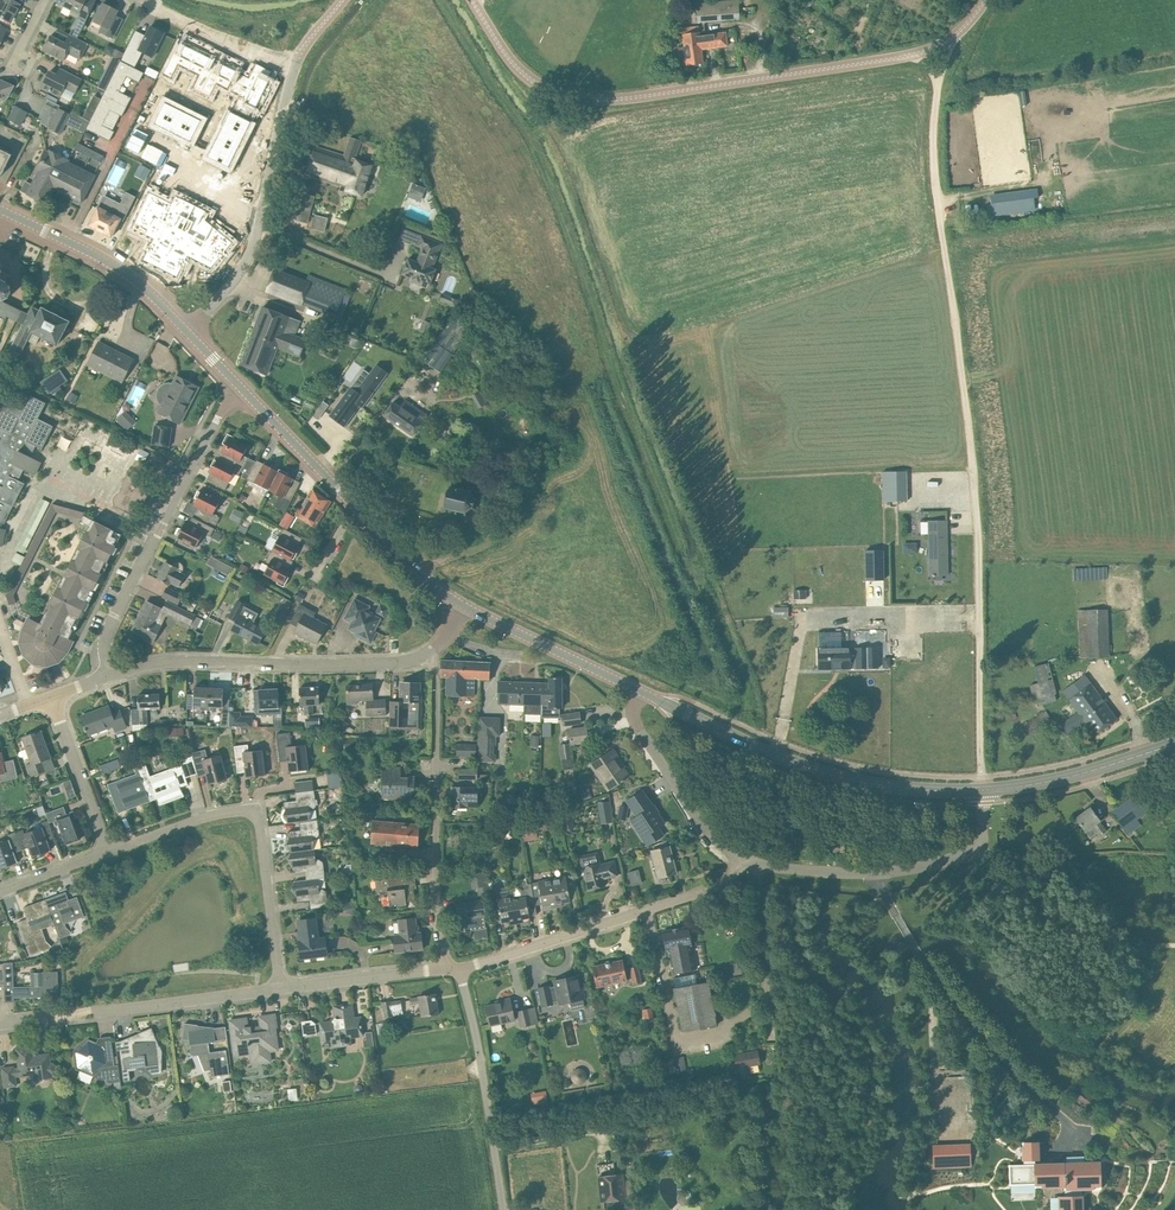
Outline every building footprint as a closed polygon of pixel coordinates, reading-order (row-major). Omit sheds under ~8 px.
[(10,22),(19,4),(12,1),(12,0),(0,0),(0,17),(10,22)] [(63,6),(72,11),(70,13),(86,21),(97,0),(66,0),(63,6)] [(697,23),(740,20),(738,0),(728,0),(695,3),(697,23)] [(103,3),(94,21),(102,25),(99,31),(113,38),(123,19),(116,16),(118,11),(112,8),(113,6),(112,4),(107,1),(105,2),(104,4),(103,3)] [(145,37),(135,32),(124,53),(121,60),(121,61),(135,68),(142,53),(152,57),(164,33),(150,26),(146,35),(145,37)] [(700,33),(699,26),(683,28),(683,35),(685,47),(678,48),(680,60),(686,59),(687,65),(703,64),(702,49),(700,36),(700,33)] [(74,36),(78,38),(81,32),(73,28),(70,34),(71,35),(74,36)] [(725,33),(700,36),(702,49),(727,46),(725,33)] [(78,38),(74,36),(71,35),(66,44),(50,36),(43,50),(64,61),(68,54),(80,60),(88,44),(78,38)] [(178,43),(163,73),(172,78),(179,64),(189,69),(200,47),(192,43),(191,44),(187,42),(185,46),(178,43)] [(200,47),(189,69),(200,74),(193,88),(202,92),(217,62),(210,59),(212,55),(208,53),(209,51),(200,47)] [(121,60),(124,53),(114,48),(111,55),(121,60)] [(113,57),(109,64),(117,68),(121,61),(113,57)] [(117,68),(104,94),(115,100),(120,92),(127,77),(139,83),(144,73),(135,68),(121,61),(117,68)] [(217,62),(202,92),(210,97),(217,83),(228,89),(232,80),(237,72),(239,66),(230,61),(229,63),(225,61),(223,65),(217,62)] [(241,74),(236,82),(268,98),(272,89),(270,88),(272,84),(268,82),(273,71),(257,63),(249,78),(241,74)] [(61,69),(58,77),(50,72),(42,88),(60,97),(64,89),(75,95),(83,81),(61,69)] [(237,72),(232,80),(236,82),(241,74),(237,72)] [(163,73),(161,78),(170,82),(172,78),(163,73)] [(232,80),(228,89),(232,91),(236,82),(232,80)] [(0,81),(0,101),(6,99),(12,87),(0,81)] [(236,82),(232,91),(241,95),(234,110),(250,118),(255,108),(259,110),(262,105),(263,106),(268,98),(236,82)] [(127,106),(115,100),(104,94),(94,114),(90,121),(86,129),(98,135),(103,125),(110,110),(122,116),(127,106)] [(165,102),(155,123),(164,128),(174,107),(165,102)] [(27,113),(13,106),(6,119),(20,126),(27,113)] [(174,107),(164,128),(173,133),(183,111),(174,107)] [(62,134),(71,115),(58,108),(48,128),(62,134)] [(90,121),(94,114),(87,110),(83,117),(90,121)] [(183,111),(173,133),(182,137),(192,116),(183,111)] [(231,111),(226,121),(247,131),(252,122),(231,111)] [(192,116),(182,137),(191,142),(202,120),(192,116)] [(226,121),(221,130),(243,140),(247,131),(226,121)] [(221,130),(217,139),(238,149),(243,140),(221,130)] [(355,160),(361,141),(350,138),(344,156),(316,147),(307,174),(347,188),(347,190),(362,196),(372,165),(355,160)] [(217,139),(213,148),(234,158),(238,149),(217,139)] [(84,146),(79,143),(78,143),(74,149),(81,152),(84,146)] [(2,175),(13,153),(0,147),(0,174),(2,175)] [(213,148),(208,157),(229,167),(234,158),(213,148)] [(48,152),(45,151),(35,171),(38,172),(27,194),(46,205),(54,189),(68,162),(69,161),(49,150),(48,152)] [(99,153),(93,151),(90,157),(95,160),(99,153)] [(99,153),(95,160),(101,162),(104,156),(99,153)] [(81,203),(95,176),(68,162),(54,189),(81,203)] [(141,163),(137,172),(147,178),(151,169),(141,163)] [(107,182),(116,186),(121,176),(111,172),(107,182)] [(416,182),(414,187),(427,192),(429,187),(416,182)] [(163,269),(163,270),(177,277),(182,268),(177,266),(181,259),(186,261),(188,256),(212,268),(219,259),(216,255),(221,249),(225,252),(233,242),(206,220),(210,213),(176,195),(172,203),(150,192),(135,222),(149,229),(146,235),(154,239),(151,243),(156,246),(152,253),(148,251),(143,260),(158,267),(158,266),(163,269)] [(1032,192),(990,197),(993,215),(1034,210),(1032,192)] [(111,237),(120,220),(125,223),(137,201),(128,196),(123,206),(113,200),(107,212),(98,207),(88,225),(111,237)] [(315,215),(312,229),(325,232),(328,218),(315,215)] [(433,268),(442,244),(422,236),(418,246),(424,248),(418,263),(409,259),(403,274),(413,278),(412,282),(424,286),(425,283),(430,285),(436,270),(433,268)] [(17,320),(22,311),(3,302),(9,298),(11,292),(10,286),(6,283),(10,275),(2,271),(3,265),(1,259),(0,259),(0,316),(5,318),(7,315),(17,320)] [(267,291),(336,317),(346,290),(309,275),(307,281),(275,269),(267,291)] [(443,293),(440,301),(455,307),(458,299),(443,293)] [(42,308),(41,311),(32,306),(28,314),(22,311),(17,320),(23,323),(10,349),(20,353),(27,341),(36,345),(40,336),(57,344),(69,321),(42,308)] [(267,374),(277,347),(300,356),(306,340),(296,336),(301,322),(289,317),(263,307),(241,364),(267,374)] [(440,373),(469,331),(463,327),(457,323),(451,318),(434,341),(422,359),(440,373)] [(87,364),(89,365),(122,381),(133,359),(98,341),(87,364)] [(60,370),(41,382),(49,393),(68,381),(60,370)] [(370,373),(356,393),(350,388),(330,415),(345,426),(361,405),(364,407),(382,382),(370,373)] [(181,423),(199,388),(200,387),(198,386),(190,382),(189,381),(189,382),(187,381),(187,380),(186,380),(177,375),(176,376),(177,376),(172,384),(171,383),(170,383),(169,383),(167,384),(166,383),(165,384),(163,385),(162,386),(160,388),(159,389),(160,389),(158,394),(157,394),(157,396),(158,396),(158,398),(158,400),(159,400),(160,402),(159,402),(161,403),(162,404),(158,412),(158,413),(159,413),(179,423),(179,424),(180,424),(181,423)] [(474,395),(480,408),(488,404),(482,391),(474,395)] [(74,404),(79,396),(70,392),(66,400),(74,404)] [(7,403),(0,417),(0,546),(2,546),(5,529),(1,528),(2,523),(4,524),(24,483),(18,480),(24,468),(36,474),(43,461),(31,455),(35,445),(42,449),(53,426),(38,419),(46,403),(30,395),(22,410),(7,403)] [(414,436),(428,416),(405,400),(400,407),(393,402),(384,416),(414,436)] [(329,405),(324,401),(319,407),(325,411),(329,405)] [(326,424),(331,420),(321,411),(306,425),(325,444),(335,434),(326,424)] [(133,425),(122,414),(116,420),(127,431),(133,425)] [(169,445),(172,429),(172,427),(171,427),(156,425),(155,425),(155,426),(153,443),(152,443),(152,444),(154,444),(168,446),(169,447),(169,445)] [(225,444),(221,451),(224,453),(221,460),(241,470),(249,474),(256,460),(243,454),(247,446),(233,439),(234,437),(228,433),(223,443),(225,444)] [(144,463),(149,453),(141,449),(135,459),(144,463)] [(216,460),(214,459),(211,465),(213,467),(210,473),(213,475),(210,482),(225,490),(234,472),(239,474),(241,470),(221,460),(217,458),(216,460)] [(271,465),(270,467),(257,460),(256,460),(249,474),(247,479),(269,490),(280,469),(271,465)] [(291,482),(293,478),(287,475),(288,473),(280,469),(269,490),(280,495),(274,506),(285,512),(299,486),(291,482)] [(906,472),(883,473),(883,500),(907,500),(906,472)] [(449,497),(447,508),(465,513),(471,507),(474,500),(471,491),(452,487),(449,497)] [(198,490),(195,497),(197,498),(194,504),(197,506),(194,513),(216,525),(220,517),(213,514),(220,499),(201,489),(200,491),(198,490)] [(315,527),(331,501),(312,490),(296,515),(315,527)] [(241,494),(237,499),(242,502),(246,497),(241,494)] [(52,503),(25,557),(20,566),(6,594),(10,604),(16,602),(13,595),(56,511),(82,518),(82,522),(89,525),(40,623),(30,619),(24,630),(22,642),(25,653),(34,661),(46,664),(58,660),(66,651),(69,645),(66,643),(122,534),(93,519),(84,515),(84,512),(52,503)] [(245,513),(235,509),(230,520),(239,524),(245,513)] [(929,576),(948,575),(947,520),(941,520),(941,516),(934,516),(934,520),(928,520),(929,576)] [(181,528),(179,527),(176,534),(178,535),(177,537),(196,547),(203,532),(211,536),(215,528),(192,517),(188,524),(185,522),(181,528)] [(289,523),(282,519),(279,525),(286,529),(289,523)] [(283,528),(272,550),(290,560),(291,558),(294,559),(297,553),(295,552),(298,545),(295,543),(299,536),(283,528)] [(497,530),(497,538),(508,537),(508,530),(497,530)] [(216,531),(212,538),(219,541),(222,534),(216,531)] [(902,542),(902,553),(915,553),(915,542),(902,542)] [(287,567),(290,560),(272,550),(266,562),(269,563),(264,573),(278,581),(277,583),(284,587),(289,577),(287,576),(290,569),(287,567)] [(884,579),(883,550),(865,550),(866,580),(884,579)] [(12,562),(20,566),(25,557),(16,553),(12,562)] [(215,567),(219,560),(211,556),(208,563),(215,567)] [(166,562),(158,580),(170,586),(171,583),(178,586),(184,575),(181,574),(182,573),(183,572),(183,571),(184,570),(184,569),(184,568),(184,567),(183,566),(183,565),(182,564),(181,563),(180,563),(179,562),(178,562),(177,562),(176,562),(175,562),(174,563),(173,563),(172,564),(172,565),(166,562)] [(241,564),(239,569),(246,573),(249,568),(241,564)] [(238,586),(230,582),(227,589),(234,593),(238,586)] [(166,600),(167,599),(179,605),(183,596),(167,588),(162,598),(166,600)] [(302,603),(306,595),(299,592),(295,600),(302,603)] [(288,614),(293,600),(286,597),(280,611),(288,614)] [(186,599),(182,606),(187,609),(191,602),(186,599)] [(367,611),(369,606),(355,599),(345,618),(352,622),(349,628),(361,635),(360,637),(371,642),(376,631),(374,630),(380,618),(367,611)] [(253,621),(257,614),(244,607),(246,604),(238,600),(229,617),(237,621),(232,631),(258,644),(267,628),(253,621)] [(147,601),(133,630),(145,636),(143,640),(152,645),(162,626),(154,622),(160,610),(179,619),(178,622),(189,627),(195,615),(167,601),(163,609),(161,608),(161,607),(147,601)] [(376,613),(384,617),(389,609),(380,604),(376,613)] [(298,628),(295,634),(303,638),(304,638),(317,645),(327,626),(313,619),(316,614),(300,605),(290,624),(298,628)] [(774,606),(774,617),(789,616),(789,606),(774,606)] [(1078,611),(1080,659),(1111,657),(1108,609),(1078,611)] [(819,648),(819,669),(831,669),(831,666),(850,665),(850,668),(856,668),(856,669),(879,669),(879,647),(855,648),(850,648),(850,647),(819,648)] [(882,657),(882,668),(891,668),(890,657),(882,657)] [(441,661),(441,676),(448,677),(447,694),(473,695),(474,678),(489,679),(490,663),(441,661)] [(1029,685),(1033,699),(1037,699),(1040,706),(1057,700),(1047,663),(1036,666),(1040,682),(1029,685)] [(1062,692),(1078,713),(1060,725),(1067,736),(1085,723),(1095,735),(1117,719),(1084,675),(1062,692)] [(1139,683),(1135,675),(1127,678),(1132,687),(1139,683)] [(542,715),(542,717),(560,717),(560,708),(562,708),(562,688),(562,678),(550,678),(550,683),(542,683),(540,708),(540,715),(542,715)] [(418,682),(417,682),(416,681),(406,681),(405,682),(401,682),(401,701),(390,701),(390,726),(406,726),(406,730),(419,730),(419,702),(422,702),(422,692),(418,692),(418,682)] [(525,704),(525,715),(540,715),(540,708),(542,683),(499,682),(499,704),(525,704)] [(346,685),(347,701),(349,701),(349,704),(357,704),(357,701),(367,700),(368,716),(388,715),(387,699),(373,700),(373,684),(346,685)] [(282,693),(278,693),(277,689),(269,689),(267,686),(261,686),(260,689),(259,689),(261,711),(273,710),(274,716),(278,716),(278,714),(280,714),(279,708),(282,708),(282,693)] [(201,709),(208,710),(209,687),(195,687),(195,694),(188,694),(187,709),(194,709),(194,706),(201,706),(201,709)] [(209,687),(208,710),(215,710),(215,707),(222,707),(223,688),(209,687)] [(300,705),(304,704),(304,715),(313,714),(313,704),(319,704),(319,687),(299,687),(300,705)] [(15,691),(1,696),(5,705),(18,700),(15,691)] [(138,708),(132,708),(132,724),(147,724),(147,708),(161,708),(161,694),(138,694),(138,708)] [(89,734),(113,725),(116,732),(127,728),(120,710),(112,713),(109,705),(82,715),(89,734)] [(230,711),(229,715),(229,726),(252,727),(253,716),(241,716),(241,712),(233,711),(230,711)] [(1050,717),(1046,711),(1024,724),(1031,736),(1047,726),(1044,721),(1050,717)] [(561,714),(563,726),(581,724),(580,712),(561,714)] [(229,714),(222,713),(221,726),(228,727),(228,726),(229,714)] [(499,718),(478,717),(478,735),(495,736),(498,736),(499,718)] [(304,718),(304,728),(321,728),(321,718),(304,718)] [(340,719),(336,727),(345,732),(350,723),(340,719)] [(589,743),(587,726),(568,729),(570,740),(571,745),(589,743)] [(183,727),(168,729),(169,737),(184,736),(183,727)] [(32,763),(27,764),(31,775),(45,770),(40,758),(49,755),(40,730),(22,737),(32,763)] [(309,754),(306,751),(305,744),(292,746),(290,732),(276,734),(279,757),(287,756),(289,772),(308,770),(307,760),(309,757),(309,754)] [(495,736),(478,735),(477,745),(491,746),(494,746),(495,740),(495,736)] [(530,746),(539,747),(539,736),(531,735),(530,746)] [(357,738),(344,738),(344,750),(357,750),(357,738)] [(570,743),(560,744),(562,760),(572,758),(570,743)] [(467,744),(457,744),(456,756),(466,757),(467,744)] [(266,759),(263,757),(262,750),(248,752),(248,745),(234,746),(236,763),(245,762),(246,777),(265,775),(264,765),(266,762),(266,759)] [(225,770),(227,766),(226,764),(223,762),(221,755),(208,759),(206,749),(192,753),(198,773),(205,771),(209,784),(227,779),(225,770)] [(591,764),(609,790),(629,776),(621,764),(622,763),(613,750),(591,764)] [(118,759),(101,765),(104,774),(121,767),(118,759)] [(149,798),(157,795),(159,802),(183,793),(181,787),(188,784),(181,764),(151,776),(144,759),(137,762),(149,798)] [(149,798),(137,762),(133,763),(137,774),(108,784),(114,800),(121,798),(125,807),(149,798)] [(410,798),(410,788),(413,788),(413,779),(399,779),(399,769),(382,768),(382,797),(410,798)] [(478,769),(459,769),(459,779),(478,780),(478,769)] [(73,787),(70,781),(64,783),(66,790),(73,787)] [(294,783),(295,793),(313,791),(312,781),(294,783)] [(47,787),(46,782),(36,786),(38,791),(47,787)] [(467,810),(467,808),(468,808),(468,806),(478,806),(478,788),(468,788),(468,787),(452,787),(452,808),(458,808),(458,810),(467,810)] [(1141,824),(1137,819),(1157,804),(1143,788),(1110,812),(1128,835),(1141,824)] [(298,822),(309,821),(308,810),(312,810),(315,806),(313,791),(295,793),(296,801),(284,802),(284,809),(283,814),(283,818),(286,821),(287,824),(298,822)] [(656,812),(657,812),(651,803),(650,803),(647,799),(633,809),(650,833),(664,824),(656,812)] [(601,818),(612,816),(609,801),(599,803),(601,818)] [(617,818),(626,820),(629,807),(620,805),(617,818)] [(46,813),(50,823),(57,820),(66,844),(80,839),(73,819),(76,818),(73,811),(70,812),(70,813),(67,814),(64,806),(46,813)] [(1090,807),(1076,818),(1090,837),(1097,832),(1100,835),(1107,830),(1100,821),(1090,807)] [(552,829),(551,826),(560,824),(558,812),(541,816),(544,831),(552,829)] [(537,833),(537,830),(542,829),(540,819),(521,823),(524,836),(537,833)] [(22,829),(14,832),(21,849),(29,847),(32,856),(51,849),(47,840),(54,838),(48,820),(40,823),(42,827),(24,833),(22,829)] [(317,820),(309,821),(298,822),(299,830),(288,831),(288,839),(286,843),(286,848),(290,851),(290,852),(313,850),(312,839),(315,839),(319,835),(317,820)] [(417,846),(419,824),(373,821),(372,843),(417,846)] [(515,837),(522,835),(520,826),(513,827),(515,837)] [(21,849),(14,832),(7,835),(9,839),(0,842),(0,868),(18,861),(14,852),(21,849)] [(676,874),(669,847),(652,851),(659,878),(676,874)] [(304,873),(305,880),(317,879),(317,878),(324,878),(322,863),(318,860),(315,860),(313,850),(290,852),(290,854),(288,858),(288,862),(292,866),(293,874),(304,873)] [(591,865),(584,867),(589,890),(605,886),(604,879),(617,875),(614,861),(600,865),(597,852),(588,855),(591,865)] [(351,864),(342,874),(352,874),(351,864)] [(638,869),(626,872),(630,886),(641,883),(638,869)] [(415,885),(414,877),(402,878),(402,877),(395,878),(394,876),(375,879),(377,893),(389,892),(391,906),(407,904),(407,901),(415,900),(413,885),(415,885)] [(570,901),(570,900),(577,899),(573,876),(553,880),(557,903),(558,907),(562,906),(562,903),(570,901)] [(305,880),(294,882),(294,883),(292,887),(292,891),(296,895),(297,903),(309,901),(310,910),(328,908),(326,892),(322,888),(318,889),(317,879),(305,880)] [(553,880),(533,883),(533,888),(536,901),(536,905),(542,904),(542,906),(551,904),(552,908),(558,907),(557,903),(553,880)] [(522,898),(514,899),(516,918),(517,923),(522,922),(521,919),(530,918),(530,916),(537,915),(535,906),(536,905),(536,901),(533,888),(533,883),(531,883),(531,884),(519,886),(522,898)] [(489,893),(488,886),(477,888),(479,895),(489,893)] [(498,898),(491,900),(494,919),(501,918),(502,922),(510,921),(511,924),(517,923),(516,918),(514,899),(513,900),(512,896),(511,887),(496,889),(498,898)] [(639,900),(635,889),(627,891),(631,904),(639,900)] [(66,892),(45,899),(54,925),(59,938),(70,934),(72,932),(66,927),(64,921),(75,917),(66,892)] [(54,925),(45,899),(23,907),(29,923),(19,926),(30,955),(50,948),(51,953),(64,949),(60,937),(52,946),(46,941),(42,929),(54,925)] [(468,918),(470,930),(474,929),(476,940),(488,938),(487,927),(484,916),(482,900),(457,904),(459,920),(468,918)] [(398,920),(400,935),(394,936),(396,953),(423,949),(421,932),(418,932),(416,917),(398,920)] [(318,939),(316,918),(299,921),(300,933),(298,933),(299,941),(301,958),(327,955),(325,938),(318,939)] [(691,944),(688,928),(663,933),(666,948),(670,948),(675,974),(694,970),(689,944),(691,944)] [(9,956),(18,954),(17,947),(7,949),(9,956)] [(22,960),(28,958),(25,950),(19,951),(22,960)] [(624,960),(594,967),(598,987),(629,980),(634,979),(635,984),(643,983),(639,966),(631,968),(626,969),(624,960)] [(4,962),(4,964),(5,987),(13,987),(14,998),(44,997),(43,992),(48,992),(49,996),(59,996),(59,985),(56,985),(56,971),(32,972),(32,986),(14,987),(14,962),(4,962)] [(697,985),(695,974),(674,978),(676,989),(675,989),(684,1031),(717,1025),(709,982),(697,985)] [(551,988),(551,985),(540,987),(544,1006),(554,1004),(554,1001),(561,1000),(562,1004),(572,1002),(573,1009),(586,1007),(584,999),(586,999),(584,987),(581,987),(579,975),(557,980),(558,986),(551,988)] [(419,998),(410,999),(411,1005),(420,1004),(422,1016),(439,1013),(436,994),(419,997),(419,998)] [(516,1020),(511,997),(501,1000),(502,1002),(487,1005),(492,1025),(516,1020)] [(391,1001),(382,1002),(384,1018),(393,1016),(403,1014),(401,1000),(391,1002),(391,1001)] [(363,1035),(360,1018),(353,1019),(352,1005),(334,1007),(335,1017),(332,1021),(320,1023),(322,1041),(332,1039),(332,1046),(350,1044),(349,1037),(363,1035)] [(656,1019),(653,1006),(642,1008),(645,1021),(656,1019)] [(518,1011),(521,1027),(532,1025),(529,1008),(518,1011)] [(257,1053),(258,1063),(270,1061),(268,1042),(276,1041),(274,1021),(276,1021),(275,1014),(259,1016),(261,1029),(251,1031),(250,1026),(247,1027),(246,1018),(229,1020),(234,1056),(257,1053)] [(312,1020),(301,1021),(303,1036),(317,1034),(316,1023),(312,1020)] [(229,1074),(226,1050),(209,1052),(208,1042),(227,1039),(225,1027),(213,1028),(197,1030),(198,1025),(184,1023),(182,1039),(189,1040),(191,1055),(198,1054),(205,1070),(210,1069),(211,1077),(229,1074)] [(137,1067),(145,1065),(151,1073),(161,1072),(158,1053),(161,1051),(151,1027),(138,1033),(140,1038),(115,1041),(117,1052),(120,1051),(124,1080),(130,1080),(131,1080),(129,1070),(137,1067)] [(109,1083),(120,1082),(118,1064),(115,1065),(113,1046),(103,1048),(95,1045),(96,1042),(88,1039),(74,1050),(76,1069),(94,1076),(99,1072),(109,1083)] [(50,1064),(48,1054),(37,1055),(37,1051),(33,1052),(32,1047),(16,1049),(19,1068),(13,1069),(13,1067),(2,1068),(5,1086),(15,1085),(14,1075),(20,1074),(20,1076),(35,1074),(36,1080),(52,1078),(51,1073),(55,1072),(54,1063),(50,1064)] [(758,1050),(734,1054),(735,1061),(732,1061),(733,1068),(736,1067),(737,1069),(739,1069),(740,1076),(741,1076),(742,1079),(751,1078),(750,1074),(751,1074),(749,1067),(761,1064),(758,1050)] [(582,1084),(584,1083),(586,1081),(587,1079),(587,1078),(587,1075),(587,1072),(585,1070),(583,1068),(580,1068),(578,1068),(576,1069),(574,1070),(572,1072),(571,1074),(571,1077),(571,1079),(572,1081),(574,1082),(575,1084),(578,1084),(580,1084),(582,1084)] [(556,1111),(549,1079),(537,1082),(541,1101),(531,1104),(533,1116),(556,1111)] [(223,1080),(224,1091),(231,1090),(230,1080),(223,1080)] [(299,1088),(291,1088),(291,1092),(294,1092),(295,1099),(299,1099),(299,1088)] [(560,1115),(572,1113),(570,1101),(558,1102),(560,1115)] [(1099,1162),(1035,1164),(1035,1160),(1038,1160),(1037,1142),(1022,1142),(1023,1164),(1009,1165),(1009,1185),(1035,1184),(1035,1187),(1064,1186),(1064,1196),(1059,1196),(1059,1209),(1082,1209),(1081,1189),(1100,1188),(1099,1162)] [(968,1144),(933,1146),(934,1168),(969,1166),(968,1144)] [(598,1177),(601,1202),(626,1199),(623,1174),(598,1177)]
